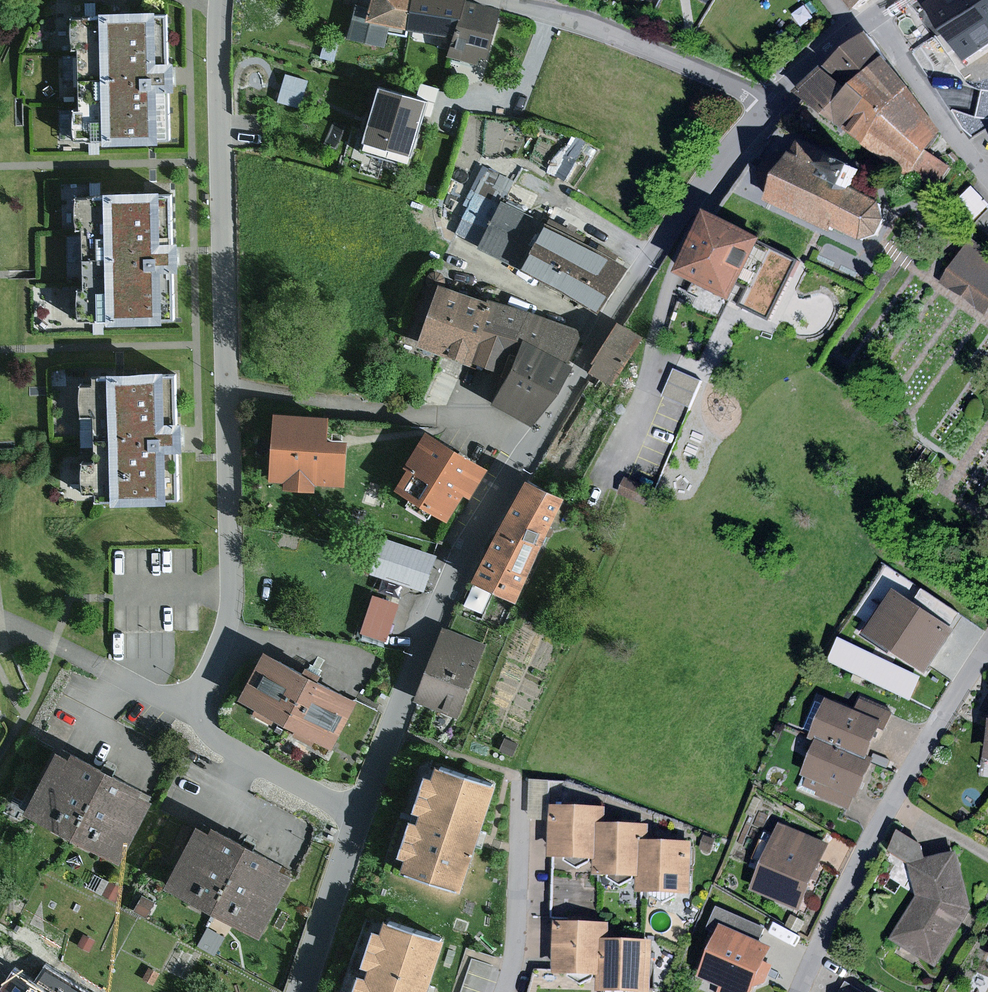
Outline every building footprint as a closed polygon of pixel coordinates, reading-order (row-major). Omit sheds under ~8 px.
[(364,5),(352,2),(342,36),(381,46),(386,23),(408,27),(415,0),(365,0),(364,5)] [(408,27),(449,35),(459,0),(415,0),(408,27)] [(471,0),(459,0),(449,35),(444,53),(472,61),(474,54),(482,56),(495,7),(471,0)] [(923,3),(963,61),(987,44),(987,0),(927,0),(923,3)] [(165,10),(64,11),(65,43),(71,43),(72,106),(68,106),(69,136),(167,134),(166,92),(171,92),(171,78),(170,63),(166,63),(165,10)] [(861,32),(824,65),(848,84),(881,56),(861,32)] [(323,39),(318,57),(333,61),(338,42),(323,39)] [(907,87),(881,56),(848,84),(863,98),(842,128),(861,142),(907,87)] [(843,89),(819,67),(791,91),(842,128),(863,98),(848,84),(843,89)] [(283,73),(275,101),(299,108),(307,80),(283,73)] [(425,101),(378,86),(359,149),(406,164),(425,101)] [(940,130),(907,87),(861,142),(907,177),(912,171),(926,151),(940,130)] [(828,154),(795,140),(778,151),(763,157),(756,170),(758,186),(765,191),(762,200),(828,231),(831,226),(857,239),(875,234),(883,218),(878,202),(839,185),(819,177),(828,154)] [(952,168),(926,151),(912,171),(938,189),(952,168)] [(849,163),(828,154),(819,177),(839,185),(849,163)] [(451,233),(477,244),(498,200),(508,179),(484,169),(451,233)] [(953,203),(971,222),(987,205),(987,204),(971,186),(953,203)] [(169,192),(68,194),(69,226),(75,226),(76,288),(72,288),(72,319),(170,317),(169,274),(175,274),(174,261),(174,246),(170,246),(169,192)] [(477,244),(475,247),(513,267),(538,223),(539,221),(498,200),(477,244)] [(766,239),(707,212),(677,275),(733,301),(737,292),(748,298),(743,307),(773,321),(800,262),(772,250),(771,253),(761,248),(766,239)] [(538,223),(513,267),(594,311),(623,267),(538,223)] [(969,239),(940,282),(976,306),(974,309),(985,316),(987,311),(987,251),(969,239)] [(487,301),(434,281),(414,345),(466,364),(487,301)] [(487,301),(466,364),(487,372),(490,367),(501,371),(517,337),(564,363),(581,332),(532,313),(487,301)] [(619,326),(615,323),(587,373),(611,388),(640,339),(619,326)] [(501,371),(485,401),(528,423),(568,365),(564,363),(517,337),(501,371)] [(702,381),(673,370),(663,397),(692,408),(702,381)] [(175,374),(74,376),(75,408),(81,408),(82,470),(78,471),(78,501),(176,499),(175,456),(181,456),(180,443),(180,428),(176,428),(175,374)] [(322,417),(270,413),(266,479),(279,480),(278,488),(312,490),(313,483),(338,485),(341,439),(321,438),(322,417)] [(405,467),(392,488),(445,520),(463,492),(469,496),(486,469),(423,431),(402,465),(405,467)] [(559,496),(519,477),(493,524),(465,577),(513,598),(549,519),(560,523),(571,496),(561,491),(559,496)] [(625,477),(618,494),(648,507),(655,489),(625,477)] [(435,553),(380,534),(366,572),(421,591),(435,553)] [(912,601),(891,587),(863,632),(925,672),(953,627),(950,625),(912,601)] [(920,588),(912,601),(950,625),(959,612),(920,588)] [(398,604),(371,595),(359,632),(386,640),(398,604)] [(488,644),(444,626),(415,699),(459,717),(488,644)] [(847,633),(835,652),(871,675),(883,656),(847,633)] [(357,699),(262,650),(237,698),(252,706),(249,712),(270,723),(273,716),(294,727),(291,733),(310,743),(313,737),(332,747),(357,699)] [(854,710),(825,698),(809,736),(815,739),(865,760),(881,722),(854,710)] [(859,698),(854,710),(881,722),(888,725),(893,712),(859,698)] [(503,737),(498,750),(514,757),(519,744),(503,737)] [(865,760),(815,739),(800,775),(806,778),(854,797),(857,798),(871,762),(865,760)] [(64,755),(53,749),(21,811),(119,862),(152,798),(136,790),(139,784),(68,747),(64,755)] [(495,784),(434,763),(429,776),(423,773),(410,811),(419,814),(416,823),(409,821),(397,855),(406,858),(403,869),(459,889),(477,838),(495,784)] [(854,797),(806,778),(803,786),(817,791),(815,796),(849,809),(854,797)] [(528,779),(527,819),(546,820),(547,780),(528,779)] [(17,781),(10,794),(21,800),(28,787),(17,781)] [(597,859),(598,824),(598,806),(550,805),(549,857),(553,857),(565,857),(565,860),(576,868),(590,861),(591,859),(597,859)] [(195,827),(163,886),(260,938),(292,877),(277,869),(281,862),(210,824),(206,833),(195,827)] [(642,876),(643,841),(643,825),(598,824),(597,859),(597,874),(607,875),(607,878),(620,885),(632,878),(632,875),(642,876)] [(828,845),(778,824),(750,890),(800,911),(828,845)] [(908,862),(924,858),(921,844),(896,830),(886,850),(908,862)] [(704,835),(699,848),(710,852),(715,839),(704,835)] [(691,843),(643,841),(642,876),(641,891),(649,891),(649,895),(662,902),(675,896),(676,892),(689,893),(691,843)] [(971,910),(956,851),(924,858),(908,862),(915,896),(889,939),(934,966),(971,910)] [(108,880),(101,893),(114,900),(121,887),(108,880)] [(153,902),(142,895),(133,910),(145,917),(153,902)] [(720,926),(759,942),(765,927),(716,906),(709,921),(720,926)] [(791,914),(784,926),(797,933),(804,921),(791,914)] [(383,919),(378,931),(372,929),(359,967),(368,970),(365,979),(358,977),(353,991),(427,991),(445,940),(383,919)] [(599,975),(600,938),(600,921),(596,921),(552,920),(551,969),(551,974),(599,975)] [(720,926),(698,977),(720,987),(718,991),(751,991),(754,985),(765,981),(772,965),(763,961),(770,946),(759,942),(720,926)] [(206,927),(196,944),(214,954),(224,936),(206,927)] [(83,934),(77,945),(89,951),(95,940),(83,934)] [(650,939),(600,938),(599,975),(599,990),(649,991),(650,939)] [(148,967),(141,978),(151,985),(158,973),(148,967)] [(13,971),(0,990),(0,991),(78,991),(45,971),(35,986),(13,971)] [(844,982),(838,991),(862,991),(844,982)]
